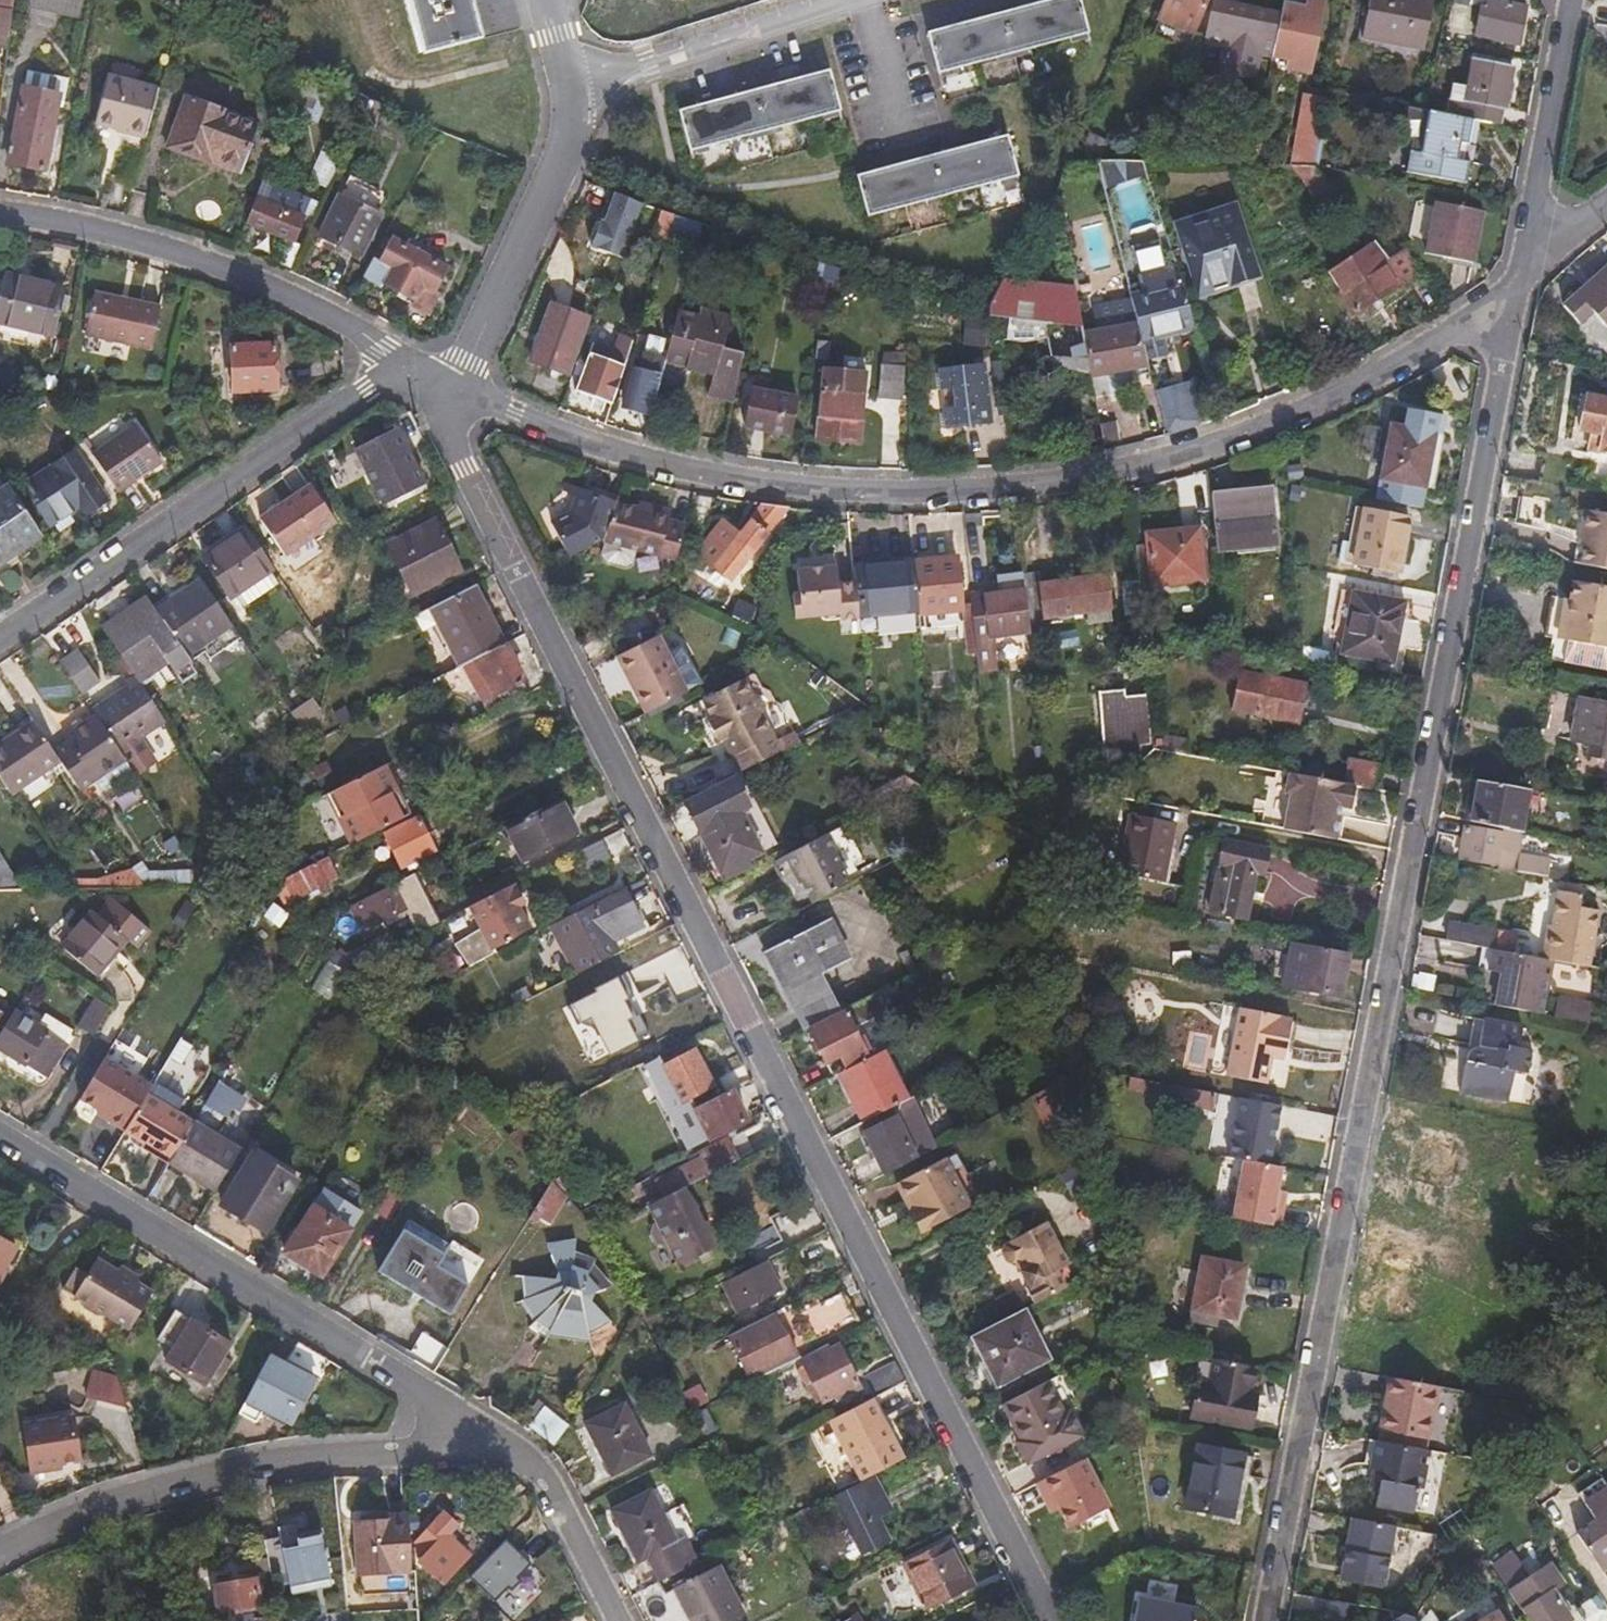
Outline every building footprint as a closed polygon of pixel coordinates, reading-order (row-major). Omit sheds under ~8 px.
[(8,29),(11,0),(0,0),(0,29),(8,29)] [(20,7),(83,18),(86,0),(21,0),(20,7)] [(425,56),(485,40),(476,6),(474,0),(410,0),(425,56)] [(940,72),(1090,32),(1082,0),(1041,0),(929,29),(940,72)] [(1158,22),(1195,37),(1210,0),(1168,0),(1158,22)] [(1275,60),(1292,63),(1290,73),(1310,77),(1324,4),(1304,0),(1301,11),(1283,8),(1282,15),(1275,60)] [(1361,43),(1422,55),(1432,1),(1429,0),(1370,0),(1361,43)] [(1214,4),(1206,50),(1274,62),(1275,60),(1282,15),(1214,4)] [(1479,9),(1474,40),(1518,47),(1525,11),(1498,6),(1497,12),(1479,9)] [(1452,78),(1444,115),(1473,121),(1499,126),(1512,66),(1475,59),(1469,82),(1452,78)] [(696,103),(680,107),(691,147),(842,110),(832,69),(696,103)] [(110,72),(96,121),(116,126),(117,122),(145,130),(157,86),(110,72)] [(20,89),(6,166),(44,171),(56,94),(20,89)] [(370,96),(358,90),(355,97),(367,103),(370,96)] [(373,117),(381,102),(370,96),(367,103),(363,112),(373,117)] [(186,99),(166,150),(239,177),(258,126),(186,99)] [(1305,101),(1293,171),(1314,172),(1326,105),(1305,101)] [(1423,111),(1416,152),(1410,152),(1407,175),(1465,186),(1470,163),(1458,161),(1460,146),(1468,147),(1473,121),(1444,115),(1423,111)] [(116,126),(144,134),(145,130),(117,122),(116,126)] [(859,173),(870,214),(1020,175),(1009,134),(960,147),(859,173)] [(1155,156),(1154,166),(1173,167),(1173,157),(1155,156)] [(1150,229),(1148,157),(1102,159),(1103,186),(1125,185),(1127,230),(1150,229)] [(1289,170),(1327,213),(1341,201),(1314,172),(1293,171),(1289,170)] [(260,185),(255,201),(264,204),(270,189),(260,185)] [(255,201),(246,224),(291,241),(301,218),(291,214),(297,199),(270,189),(264,204),(255,201)] [(631,204),(597,193),(583,228),(615,242),(631,204)] [(337,197),(318,237),(360,255),(377,215),(337,197)] [(644,205),(630,246),(638,249),(650,217),(661,220),(664,213),(644,205)] [(1438,205),(1429,257),(1472,265),(1482,213),(1438,205)] [(1180,231),(1201,290),(1228,282),(1231,291),(1259,281),(1235,212),(1180,231)] [(687,221),(684,231),(699,235),(701,226),(687,221)] [(699,235),(762,258),(764,246),(701,226),(699,235)] [(392,269),(384,283),(399,291),(416,300),(424,286),(434,292),(436,289),(447,268),(393,239),(381,262),(392,269)] [(1351,270),(1334,280),(1341,291),(1339,293),(1355,315),(1405,281),(1422,307),(1435,298),(1405,254),(1395,259),(1379,241),(1346,262),(1351,270)] [(371,258),(360,279),(378,289),(382,282),(384,283),(392,269),(381,262),(371,258)] [(1329,272),(1334,280),(1351,270),(1346,262),(1329,272)] [(824,264),(821,296),(837,298),(840,269),(824,264)] [(1131,294),(1139,323),(1144,343),(1164,337),(1163,333),(1196,324),(1178,268),(1146,278),(1148,288),(1131,294)] [(0,285),(0,323),(52,336),(62,290),(2,276),(0,285)] [(1596,315),(1600,313),(1606,322),(1606,277),(1582,296),(1596,315)] [(1040,313),(1035,333),(1085,341),(1084,336),(1075,290),(1012,279),(999,306),(1008,307),(1012,294),(1035,299),(1033,310),(1040,313)] [(424,286),(416,300),(399,291),(395,298),(432,315),(442,293),(436,289),(434,292),(424,286)] [(990,305),(987,326),(1035,333),(1040,313),(1033,310),(1035,299),(1012,294),(1008,307),(999,306),(990,305)] [(147,354),(157,312),(91,296),(81,339),(147,354)] [(679,311),(665,363),(660,380),(682,387),(689,369),(716,377),(710,396),(734,404),(743,357),(725,352),(735,318),(701,308),(698,317),(679,311)] [(551,309),(529,365),(565,380),(588,323),(551,309)] [(1086,341),(1093,379),(1150,365),(1144,343),(1139,323),(1084,336),(1086,341)] [(590,356),(576,394),(596,400),(601,389),(607,391),(614,364),(607,361),(611,345),(598,340),(593,356),(590,356)] [(828,343),(817,341),(814,358),(826,360),(828,343)] [(233,349),(236,394),(278,391),(275,347),(233,349)] [(636,367),(628,394),(635,397),(631,409),(651,415),(660,380),(665,363),(646,358),(643,368),(636,367)] [(884,358),(882,401),(903,402),(904,360),(884,358)] [(1093,379),(1097,400),(1138,390),(1135,376),(1152,373),(1150,365),(1093,379)] [(943,412),(946,432),(992,425),(983,367),(938,374),(940,392),(956,390),(959,410),(943,412)] [(823,372),(818,442),(860,445),(865,375),(823,372)] [(1184,383),(1160,389),(1170,428),(1187,424),(1184,383)] [(60,385),(61,394),(86,393),(85,384),(60,385)] [(753,392),(745,429),(787,437),(795,400),(753,392)] [(1586,396),(1579,431),(1589,434),(1585,449),(1606,454),(1606,400),(1586,396)] [(1411,418),(1408,427),(1435,433),(1425,486),(1434,487),(1445,425),(1411,418)] [(1118,421),(1102,424),(1106,441),(1121,438),(1118,421)] [(1435,433),(1408,427),(1391,424),(1377,500),(1421,508),(1425,486),(1435,433)] [(90,454),(116,492),(160,463),(133,425),(90,454)] [(357,448),(385,505),(424,485),(396,428),(357,448)] [(21,486),(47,524),(75,505),(83,515),(104,502),(71,453),(21,486)] [(561,486),(576,491),(578,487),(562,481),(561,486)] [(549,521),(567,555),(602,537),(618,497),(620,492),(594,483),(591,492),(578,487),(576,491),(568,511),(549,521)] [(8,549),(10,552),(19,545),(22,549),(40,536),(6,487),(0,491),(0,554),(8,549)] [(261,521),(285,557),(335,524),(311,488),(261,521)] [(1272,488),(1210,494),(1216,549),(1277,543),(1272,488)] [(1501,492),(1497,516),(1522,521),(1527,496),(1501,492)] [(632,547),(675,560),(684,522),(668,517),(671,508),(655,503),(653,508),(638,504),(618,497),(602,537),(632,547)] [(653,508),(655,503),(640,499),(638,504),(653,508)] [(728,577),(785,505),(771,503),(757,501),(745,516),(747,518),(736,531),(719,518),(693,550),(728,577)] [(1351,563),(1362,507),(1351,505),(1340,561),(1351,563)] [(1406,516),(1362,507),(1351,563),(1395,572),(1406,516)] [(1585,533),(1584,545),(1579,564),(1606,570),(1606,513),(1584,509),(1579,531),(1585,533)] [(387,545),(413,594),(462,569),(436,520),(387,545)] [(1197,528),(1146,533),(1151,584),(1203,578),(1197,528)] [(203,558),(230,597),(271,568),(245,529),(203,558)] [(1585,533),(1579,531),(1576,543),(1584,545),(1585,533)] [(629,556),(632,547),(602,537),(598,549),(604,554),(623,560),(629,556)] [(22,549),(19,545),(10,552),(8,549),(0,554),(0,564),(22,549)] [(956,556),(913,560),(919,609),(920,615),(963,610),(956,556)] [(919,609),(913,560),(853,566),(855,581),(860,616),(919,609)] [(860,616),(855,581),(837,583),(835,564),(821,566),(821,568),(810,569),(810,567),(795,569),(798,592),(790,593),(793,615),(819,613),(825,620),(860,616)] [(155,612),(181,651),(227,620),(197,575),(165,597),(169,603),(155,612)] [(1105,576),(1039,584),(1043,619),(1109,610),(1105,576)] [(1025,589),(1024,577),(1002,580),(1003,591),(1025,589)] [(1543,636),(1550,638),(1546,659),(1603,670),(1606,652),(1606,588),(1579,582),(1575,601),(1552,597),(1543,636)] [(431,607),(460,665),(462,664),(504,642),(505,642),(476,584),(431,607)] [(1025,589),(1003,591),(983,594),(988,637),(1031,632),(1025,589)] [(1411,603),(1350,591),(1338,652),(1391,663),(1400,618),(1408,620),(1411,603)] [(983,594),(971,595),(977,639),(988,637),(983,594)] [(151,607),(155,612),(169,603),(165,597),(151,607)] [(107,624),(143,676),(181,651),(155,612),(151,607),(145,598),(107,624)] [(227,620),(181,651),(186,659),(200,649),(204,655),(236,633),(227,620)] [(134,677),(137,682),(143,676),(107,624),(101,628),(134,677)] [(646,711),(686,691),(657,634),(623,651),(637,678),(630,681),(646,711)] [(1012,641),(989,643),(991,657),(1014,654),(1012,641)] [(504,642),(462,664),(487,715),(530,693),(504,642)] [(637,678),(623,651),(616,654),(630,681),(637,678)] [(59,664),(80,695),(97,683),(76,653),(59,664)] [(1305,682),(1238,669),(1231,710),(1298,722),(1305,682)] [(124,685),(127,688),(137,682),(134,677),(124,685)] [(740,772),(783,752),(765,714),(767,704),(762,695),(755,692),(747,677),(705,698),(714,717),(722,734),(740,772)] [(95,717),(116,749),(162,720),(137,682),(127,688),(91,711),(95,717)] [(1126,693),(1103,696),(1110,757),(1143,754),(1142,741),(1153,740),(1147,697),(1127,699),(1126,693)] [(1586,753),(1606,757),(1606,705),(1578,699),(1570,738),(1588,743),(1586,753)] [(56,757),(76,787),(122,758),(116,749),(95,717),(63,737),(66,743),(53,752),(56,757)] [(722,734),(714,717),(709,719),(718,736),(722,734)] [(6,790),(56,757),(53,752),(31,719),(0,740),(0,782),(6,790)] [(1182,737),(1155,732),(1157,747),(1155,749),(1179,753),(1182,737)] [(1155,749),(1150,754),(1181,760),(1183,754),(1179,753),(1155,749)] [(1355,786),(1378,791),(1383,766),(1348,759),(1343,784),(1355,786)] [(325,798),(348,844),(405,816),(381,769),(325,798)] [(1351,809),(1355,786),(1343,784),(1289,774),(1285,793),(1290,794),(1284,830),(1336,839),(1342,807),(1351,809)] [(751,806),(734,775),(685,798),(723,871),(730,867),(734,874),(755,863),(751,855),(762,850),(742,811),(751,806)] [(1475,780),(1467,819),(1504,828),(1520,832),(1528,790),(1475,780)] [(507,826),(525,862),(579,834),(561,799),(507,826)] [(275,808),(269,825),(280,828),(285,812),(275,808)] [(1167,856),(1172,823),(1131,815),(1120,875),(1165,883),(1170,857),(1167,856)] [(385,834),(403,867),(435,850),(418,817),(385,834)] [(1176,824),(1172,823),(1167,856),(1170,857),(1176,824)] [(1466,827),(1460,854),(1496,862),(1495,868),(1544,878),(1547,864),(1518,857),(1523,833),(1520,832),(1504,828),(1503,834),(1466,827)] [(841,843),(835,830),(823,836),(829,848),(841,843)] [(819,898),(847,884),(841,870),(853,865),(862,860),(851,838),(841,843),(829,848),(823,836),(783,856),(785,860),(790,871),(793,870),(810,903),(819,898)] [(572,855),(580,870),(610,856),(601,840),(572,855)] [(1262,875),(1266,850),(1221,841),(1207,915),(1244,921),(1253,873),(1262,875)] [(785,860),(783,856),(772,862),(774,866),(785,860)] [(324,857),(273,882),(282,899),(323,880),(316,869),(327,863),(324,857)] [(847,884),(860,878),(853,865),(841,870),(847,884)] [(726,878),(734,874),(730,867),(723,871),(726,878)] [(415,872),(349,906),(365,938),(377,931),(374,925),(386,919),(389,925),(409,916),(418,933),(441,922),(415,872)] [(473,905),(486,930),(471,937),(482,960),(496,953),(495,950),(531,932),(520,912),(531,906),(519,882),(473,905)] [(641,927),(622,890),(591,906),(551,926),(575,975),(607,959),(617,954),(611,942),(641,927)] [(1548,938),(1544,958),(1552,959),(1587,966),(1598,910),(1582,906),(1584,898),(1564,894),(1558,925),(1555,939),(1548,938)] [(65,907),(41,946),(75,966),(88,945),(94,949),(105,931),(65,907)] [(812,1023),(839,1010),(821,974),(850,960),(828,916),(765,948),(776,971),(784,967),(812,1023)] [(1448,922),(1444,938),(1494,948),(1520,953),(1523,937),(1448,922)] [(1551,924),(1548,938),(1555,939),(1558,925),(1551,924)] [(392,931),(342,957),(352,968),(399,943),(392,931)] [(399,943),(352,968),(362,979),(417,951),(410,937),(399,943)] [(1337,994),(1346,951),(1292,941),(1290,952),(1284,984),(1337,994)] [(88,945),(75,966),(82,970),(94,949),(88,945)] [(1489,968),(1501,971),(1494,1003),(1542,1012),(1552,959),(1544,958),(1520,953),(1494,948),(1489,968)] [(1270,982),(1284,984),(1290,952),(1276,949),(1270,982)] [(575,975),(538,994),(546,1013),(549,1017),(570,1007),(567,1002),(581,996),(594,1019),(610,1012),(615,1021),(634,1012),(607,959),(575,975)] [(806,1027),(812,1023),(784,967),(776,971),(804,1027),(806,1027)] [(839,1072),(856,1064),(849,1050),(864,1042),(856,1026),(884,1011),(875,992),(868,995),(839,1010),(812,1023),(806,1027),(830,1077),(839,1072)] [(526,1000),(535,1019),(546,1013),(538,994),(526,1000)] [(1558,995),(1557,1017),(1591,1019),(1593,997),(1558,995)] [(96,996),(77,1027),(93,1037),(112,1006),(96,996)] [(1237,1041),(1287,1050),(1292,1027),(1284,1025),(1284,1023),(1243,1014),(1237,1041)] [(0,1026),(0,1055),(40,1078),(59,1047),(32,1030),(6,1015),(0,1026)] [(668,1032),(676,1049),(705,1034),(696,1018),(668,1032)] [(39,1019),(32,1030),(59,1047),(66,1035),(39,1019)] [(1478,1063),(1469,1062),(1463,1091),(1511,1100),(1517,1070),(1528,1072),(1532,1069),(1535,1055),(1530,1048),(1521,1046),(1525,1026),(1487,1019),(1478,1063)] [(1576,1056),(1588,1058),(1592,1038),(1606,1040),(1606,1027),(1582,1022),(1576,1056)] [(185,1064),(193,1043),(178,1037),(159,1085),(183,1095),(195,1068),(185,1064)] [(1285,1058),(1287,1050),(1237,1041),(1229,1082),(1268,1091),(1275,1063),(1277,1056),(1285,1058)] [(912,1096),(888,1047),(856,1064),(839,1072),(864,1120),(883,1111),(890,1107),(909,1097),(912,1096)] [(661,1068),(671,1086),(652,1096),(661,1114),(679,1104),(678,1101),(707,1086),(691,1053),(661,1068)] [(1283,1066),(1285,1058),(1277,1056),(1275,1063),(1283,1066)] [(149,1087),(102,1059),(98,1066),(77,1100),(96,1111),(107,1118),(105,1121),(122,1132),(124,1129),(140,1103),(145,1095),(149,1087)] [(1057,1082),(1053,1073),(1041,1078),(1045,1087),(1057,1082)] [(218,1079),(202,1105),(216,1114),(233,1088),(218,1079)] [(1214,1111),(1218,1094),(1151,1081),(1148,1094),(1174,1099),(1173,1103),(1214,1111)] [(691,1110),(698,1123),(683,1131),(692,1148),(744,1122),(729,1091),(691,1110)] [(1069,1091),(1037,1106),(1051,1134),(1071,1125),(1065,1112),(1077,1106),(1069,1091)] [(140,1103),(124,1129),(154,1148),(152,1153),(167,1162),(174,1151),(189,1127),(192,1122),(145,1095),(140,1103)] [(1216,1152),(1278,1154),(1280,1098),(1218,1096),(1216,1152)] [(895,1115),(917,1156),(935,1147),(909,1097),(890,1107),(895,1115)] [(895,1115),(890,1107),(883,1111),(887,1119),(895,1115)] [(94,1115),(105,1121),(107,1118),(96,1111),(94,1115)] [(887,1119),(862,1131),(884,1173),(917,1156),(895,1115),(887,1119)] [(174,1151),(167,1162),(165,1165),(213,1194),(236,1155),(189,1127),(174,1151)] [(1418,1134),(1404,1207),(1462,1220),(1465,1205),(1447,1201),(1451,1179),(1443,1177),(1451,1140),(1418,1134)] [(697,1158),(654,1179),(652,1182),(656,1188),(651,1192),(656,1201),(683,1188),(736,1161),(724,1138),(695,1153),(697,1158)] [(957,1152),(947,1157),(971,1204),(983,1198),(957,1152)] [(971,1204),(947,1157),(897,1182),(907,1200),(910,1199),(926,1228),(971,1204)] [(249,1159),(219,1208),(263,1235),(294,1185),(249,1159)] [(1218,1212),(1278,1226),(1290,1174),(1230,1160),(1218,1212)] [(1081,1166),(1063,1169),(1067,1192),(1085,1189),(1081,1166)] [(551,1182),(562,1194),(577,1185),(569,1172),(551,1182)] [(390,1185),(373,1214),(387,1222),(405,1193),(390,1185)] [(648,1206),(657,1223),(650,1227),(657,1242),(662,1243),(666,1241),(678,1264),(712,1247),(683,1188),(656,1201),(648,1206)] [(311,1213),(284,1257),(317,1277),(345,1232),(311,1213)] [(409,1219),(379,1269),(450,1312),(480,1261),(409,1219)] [(1069,1272),(1043,1221),(1004,1240),(1005,1242),(1001,1249),(1005,1258),(1012,1260),(1014,1259),(1026,1283),(1023,1285),(1032,1302),(1062,1287),(1057,1278),(1069,1272)] [(744,1238),(752,1254),(779,1241),(770,1225),(744,1238)] [(541,1246),(554,1277),(550,1282),(516,1280),(515,1305),(526,1327),(542,1338),(584,1345),(585,1335),(606,1324),(586,1303),(588,1298),(609,1289),(588,1266),(592,1261),(571,1255),(572,1242),(541,1246)] [(5,1278),(2,1276),(16,1252),(0,1243),(0,1287),(5,1278)] [(1244,1265),(1203,1256),(1193,1305),(1234,1314),(1244,1265)] [(62,1291),(75,1298),(84,1309),(100,1319),(110,1319),(130,1332),(152,1294),(134,1283),(117,1273),(96,1261),(86,1277),(75,1270),(62,1291)] [(720,1283),(735,1311),(775,1292),(760,1263),(720,1283)] [(117,1273),(134,1283),(138,1277),(120,1267),(117,1273)] [(778,1327),(791,1353),(854,1318),(841,1292),(778,1327)] [(1193,1305),(1191,1317),(1216,1322),(1217,1319),(1233,1322),(1234,1314),(1193,1305)] [(1022,1307),(969,1333),(995,1382),(1047,1356),(1022,1307)] [(153,1341),(170,1353),(165,1363),(204,1386),(212,1374),(219,1378),(229,1363),(221,1358),(228,1346),(171,1311),(153,1341)] [(725,1338),(750,1384),(795,1361),(796,1360),(795,1360),(791,1353),(778,1327),(772,1314),(725,1338)] [(424,1335),(410,1357),(433,1371),(447,1350),(424,1335)] [(796,1360),(795,1361),(816,1402),(855,1382),(833,1339),(795,1360),(796,1360)] [(269,1355),(234,1423),(248,1431),(256,1419),(274,1429),(285,1416),(290,1417),(312,1378),(319,1380),(329,1364),(296,1343),(282,1361),(269,1355)] [(1248,1393),(1253,1366),(1212,1358),(1207,1384),(1205,1395),(1194,1393),(1190,1416),(1242,1426),(1248,1393)] [(119,1404),(127,1376),(95,1366),(87,1395),(119,1404)] [(906,1381),(899,1368),(876,1379),(883,1392),(906,1381)] [(1436,1383),(1390,1374),(1376,1439),(1423,1449),(1436,1383)] [(1056,1375),(1001,1403),(1019,1439),(1016,1442),(1027,1463),(1046,1453),(1051,1439),(1067,1443),(1083,1436),(1071,1411),(1074,1409),(1056,1375)] [(1205,1395),(1207,1384),(1196,1382),(1194,1393),(1205,1395)] [(692,1406),(708,1398),(700,1383),(684,1391),(692,1406)] [(1255,1394),(1248,1393),(1242,1426),(1249,1427),(1255,1394)] [(874,1397),(870,1399),(885,1427),(889,1425),(874,1397)] [(870,1399),(829,1420),(860,1478),(905,1456),(889,1425),(885,1427),(870,1399)] [(530,1407),(538,1413),(541,1408),(533,1403),(530,1407)] [(588,1422),(613,1473),(651,1453),(626,1404),(588,1422)] [(529,1426),(552,1441),(563,1423),(541,1408),(538,1413),(529,1426)] [(25,1429),(34,1475),(52,1471),(52,1466),(81,1460),(74,1419),(25,1429)] [(1051,1439),(1046,1453),(1067,1443),(1051,1439)] [(1423,1449),(1376,1439),(1372,1460),(1375,1461),(1382,1463),(1379,1478),(1374,1502),(1411,1510),(1416,1488),(1419,1488),(1426,1450),(1423,1449)] [(1242,1450),(1197,1441),(1185,1503),(1230,1511),(1242,1450)] [(1115,1527),(1080,1457),(1035,1479),(1043,1495),(1050,1492),(1058,1506),(1068,1524),(1082,1517),(1097,1510),(1102,1520),(1108,1530),(1115,1527)] [(1379,1478),(1382,1463),(1375,1461),(1372,1477),(1379,1478)] [(875,1479),(861,1485),(868,1501),(883,1495),(875,1479)] [(1603,1573),(1606,1571),(1606,1492),(1601,1483),(1580,1498),(1598,1524),(1579,1537),(1603,1573)] [(868,1501),(861,1485),(831,1498),(848,1534),(832,1541),(844,1564),(890,1542),(877,1516),(890,1511),(883,1495),(868,1501)] [(648,1489),(609,1507),(633,1559),(647,1551),(660,1578),(694,1561),(680,1535),(673,1539),(648,1489)] [(1050,1492),(1043,1495),(1051,1509),(1058,1506),(1050,1492)] [(414,1554),(431,1570),(442,1559),(451,1567),(464,1553),(443,1533),(452,1524),(438,1510),(415,1534),(425,1543),(414,1554)] [(1087,1527),(1102,1520),(1097,1510),(1082,1517),(1087,1527)] [(407,1572),(407,1566),(405,1515),(387,1516),(387,1521),(353,1523),(356,1575),(407,1572)] [(1395,1527),(1353,1518),(1340,1580),(1383,1589),(1395,1527)] [(277,1530),(259,1534),(266,1573),(284,1569),(289,1591),(306,1588),(304,1580),(329,1575),(319,1529),(293,1534),(291,1527),(290,1519),(276,1521),(277,1530)] [(318,1522),(291,1527),(293,1534),(319,1529),(318,1522)] [(950,1538),(903,1561),(925,1606),(972,1582),(950,1538)] [(527,1564),(502,1540),(467,1577),(492,1601),(506,1586),(510,1590),(519,1581),(514,1577),(527,1564)] [(1528,1620),(1569,1620),(1570,1620),(1553,1595),(1563,1589),(1547,1566),(1527,1579),(1513,1558),(1493,1570),(1528,1620)] [(442,1559),(431,1570),(440,1578),(451,1567),(442,1559)] [(672,1587),(688,1620),(727,1620),(739,1615),(713,1566),(672,1587)] [(304,1580),(306,1588),(330,1583),(329,1575),(304,1580)] [(252,1581),(211,1589),(216,1612),(234,1609),(235,1613),(257,1609),(252,1581)] [(1137,1592),(1132,1620),(1192,1620),(1195,1603),(1137,1592)] [(1319,1598),(1316,1615),(1345,1620),(1348,1604),(1319,1598)] [(1584,1620),(1606,1620),(1606,1608),(1600,1598),(1579,1613),(1584,1620)] [(1478,1620),(1503,1620),(1495,1609),(1478,1620)] [(842,1620),(865,1620),(861,1612),(842,1620)]
